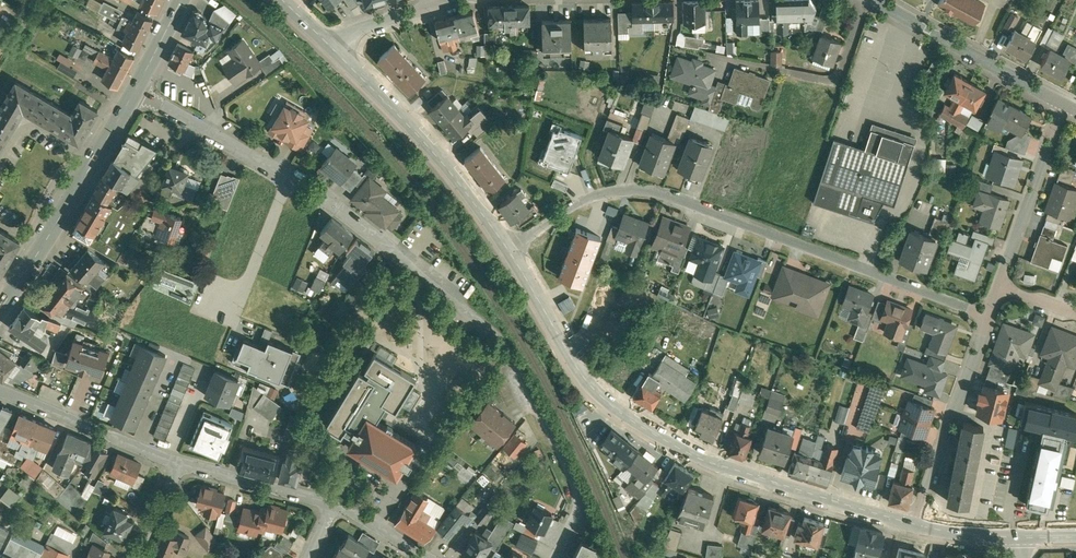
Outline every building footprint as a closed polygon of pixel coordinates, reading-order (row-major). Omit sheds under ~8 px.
[(144,5),(157,11),(162,0),(147,0),(144,5)] [(352,9),(359,4),(358,4),(356,0),(346,0),(352,9)] [(736,0),(736,10),(732,10),(732,17),(737,17),(737,33),(747,33),(747,23),(760,22),(760,18),(759,0),(737,0),(736,0)] [(778,32),(789,32),(789,21),(800,21),(801,29),(808,28),(816,6),(811,0),(777,0),(778,32)] [(938,4),(939,4),(945,7),(945,8),(950,12),(952,10),(957,13),(956,13),(957,13),(962,16),(963,16),(968,19),(968,20),(969,19),(974,22),(973,23),(974,23),(977,18),(978,18),(983,9),(982,9),(985,4),(984,3),(984,4),(979,1),(978,0),(978,1),(977,0),(940,0),(938,4)] [(705,1),(684,1),(684,22),(705,22),(705,1)] [(654,2),(633,3),(633,12),(633,22),(643,21),(655,21),(654,2)] [(673,2),(654,2),(655,21),(663,21),(663,27),(670,27),(670,21),(673,20),(673,2)] [(121,11),(103,3),(99,11),(112,17),(117,20),(120,14),(121,11)] [(529,5),(490,6),(490,22),(506,22),(506,29),(511,29),(511,35),(518,35),(518,22),(529,22),(529,5)] [(230,22),(214,9),(209,21),(223,28),(225,29),(230,22)] [(209,22),(201,11),(198,10),(194,10),(183,33),(207,45),(211,36),(217,39),(223,28),(209,21),(209,22)] [(153,19),(137,11),(132,22),(129,20),(127,24),(127,25),(146,34),(153,19)] [(473,11),(454,16),(460,36),(465,34),(465,37),(471,35),(470,33),(478,31),(473,11)] [(643,21),(633,22),(633,12),(629,12),(629,14),(629,21),(627,21),(628,33),(643,33),(643,21)] [(1012,13),(1004,27),(1010,31),(1018,16),(1012,13)] [(125,16),(120,14),(117,20),(122,22),(125,18),(125,16)] [(629,14),(618,14),(619,33),(628,33),(627,21),(629,21),(629,14)] [(454,16),(436,21),(441,41),(454,37),(460,36),(454,16)] [(117,20),(112,17),(109,24),(114,26),(117,20)] [(770,17),(760,18),(760,22),(760,33),(770,33),(770,17)] [(611,19),(584,19),(585,51),(612,50),(611,19)] [(826,22),(819,19),(813,35),(820,37),(821,34),(826,22)] [(122,22),(117,20),(114,26),(119,29),(122,22)] [(570,20),(542,21),(543,50),(551,50),(551,53),(564,52),(564,49),(571,49),(570,20)] [(146,34),(127,25),(124,29),(128,31),(123,41),(138,49),(146,34)] [(1049,27),(1044,37),(1049,39),(1054,30),(1049,27)] [(1027,36),(1015,30),(1006,46),(1026,57),(1039,34),(1030,29),(1027,36)] [(491,34),(491,33),(484,33),(485,47),(491,47),(491,43),(496,43),(496,34),(491,34)] [(839,41),(821,34),(820,37),(814,55),(832,62),(839,41)] [(456,47),(454,37),(449,39),(449,41),(442,43),(444,51),(456,47)] [(700,40),(685,38),(685,46),(699,48),(700,40)] [(244,39),(230,49),(236,58),(225,65),(236,81),(260,65),(261,64),(259,61),(244,39)] [(194,51),(178,43),(169,62),(185,69),(194,51)] [(74,44),(71,53),(80,56),(83,47),(74,44)] [(425,78),(395,44),(378,59),(409,92),(425,78)] [(782,51),(772,51),(772,45),(771,63),(781,65),(782,51)] [(1068,46),(1063,55),(1070,59),(1075,63),(1075,50),(1068,46)] [(1063,55),(1050,48),(1041,65),(1061,76),(1070,59),(1063,55)] [(134,57),(119,49),(113,59),(110,57),(107,62),(126,72),(134,57)] [(110,56),(99,50),(96,55),(107,62),(110,57),(110,56)] [(537,60),(537,50),(524,50),(525,61),(537,60)] [(77,77),(84,62),(62,52),(59,58),(63,60),(59,68),(77,77)] [(270,53),(259,61),(261,64),(260,65),(267,75),(285,62),(281,56),(275,60),(270,53)] [(107,62),(96,55),(94,60),(105,66),(105,65),(107,62)] [(715,69),(678,57),(672,75),(689,81),(690,78),(696,80),(695,84),(694,84),(693,86),(694,87),(692,93),(704,97),(705,97),(710,84),(707,83),(709,75),(712,76),(715,69)] [(444,59),(438,61),(441,74),(447,72),(444,59)] [(933,60),(926,72),(933,75),(939,64),(933,60)] [(126,72),(107,62),(105,65),(108,67),(103,77),(119,85),(126,72)] [(769,80),(735,68),(729,85),(725,84),(721,96),(734,101),(738,90),(762,98),(769,80)] [(971,82),(954,72),(944,90),(960,99),(961,100),(971,82)] [(23,109),(79,142),(98,110),(80,99),(71,114),(15,81),(0,107),(0,148),(23,109)] [(716,86),(712,99),(719,102),(721,96),(725,84),(718,81),(716,86)] [(985,90),(971,82),(961,100),(965,102),(975,107),(977,103),(980,104),(984,98),(981,96),(985,90)] [(710,84),(705,97),(704,97),(703,101),(710,104),(712,99),(716,86),(710,84)] [(941,94),(933,89),(929,95),(938,100),(941,94)] [(439,91),(427,101),(432,107),(444,97),(439,91)] [(432,107),(431,108),(442,121),(458,108),(447,95),(444,97),(432,107)] [(657,99),(648,95),(642,112),(651,115),(657,99)] [(950,106),(945,103),(939,114),(949,119),(960,99),(955,96),(950,106)] [(1011,105),(998,98),(991,110),(993,111),(987,121),(999,128),(1004,120),(1022,130),(1021,133),(1022,133),(1031,116),(1012,105),(1011,105)] [(960,99),(949,119),(958,124),(963,127),(968,117),(960,112),(965,102),(961,100),(960,99)] [(291,109),(285,105),(272,127),(287,136),(295,141),(301,130),(308,119),(302,115),(303,113),(292,107),(291,109)] [(731,116),(695,105),(690,118),(725,131),(731,116)] [(458,108),(442,121),(454,136),(469,124),(473,120),(470,116),(467,112),(464,115),(458,108)] [(491,122),(480,108),(470,116),(473,120),(469,124),(477,134),(491,122)] [(625,116),(611,110),(609,116),(623,122),(625,116)] [(651,115),(642,112),(637,127),(645,131),(646,131),(651,115)] [(690,118),(677,113),(667,140),(674,142),(676,136),(682,139),(690,118)] [(623,124),(607,118),(604,127),(610,130),(610,129),(620,133),(623,124)] [(645,131),(637,127),(633,138),(632,140),(641,143),(645,131)] [(553,130),(543,158),(548,159),(547,163),(568,171),(581,136),(559,128),(558,132),(553,130)] [(620,133),(610,129),(610,130),(598,161),(609,165),(611,161),(623,165),(632,140),(633,138),(620,133)] [(865,148),(834,138),(813,201),(873,221),(884,201),(894,205),(914,143),(871,129),(865,148)] [(309,135),(301,130),(295,141),(287,136),(285,140),(301,149),(302,147),(301,147),(309,135)] [(156,147),(128,132),(113,158),(114,158),(135,172),(156,147)] [(666,138),(652,133),(641,162),(663,171),(674,142),(667,140),(666,139),(666,138)] [(705,143),(691,137),(680,166),(689,170),(686,176),(700,181),(712,147),(704,144),(705,143)] [(1027,146),(1012,142),(1010,148),(1024,153),(1027,146)] [(1008,148),(994,143),(992,150),(995,151),(995,150),(1006,154),(1008,148)] [(505,178),(480,147),(465,160),(490,190),(505,178)] [(355,163),(336,148),(322,165),(329,171),(328,172),(329,173),(330,172),(341,181),(352,167),(355,163)] [(1006,154),(995,150),(995,151),(991,164),(995,165),(991,176),(1014,184),(1022,159),(1006,154)] [(946,171),(948,158),(937,157),(935,169),(946,171)] [(135,172),(114,158),(104,175),(125,188),(128,190),(140,176),(135,172)] [(180,169),(170,165),(162,188),(172,191),(174,186),(180,189),(179,193),(193,197),(196,187),(183,183),(188,170),(181,167),(180,169)] [(1063,165),(1058,178),(1072,183),(1075,171),(1075,170),(1063,165)] [(352,167),(341,181),(330,172),(329,173),(351,191),(363,176),(352,167)] [(227,177),(221,174),(213,194),(221,197),(218,204),(228,208),(239,179),(233,177),(232,178),(227,176),(227,177)] [(125,188),(104,175),(93,193),(109,202),(111,199),(116,202),(125,188)] [(383,189),(368,177),(352,196),(352,197),(353,195),(368,208),(367,209),(385,223),(393,213),(396,208),(379,194),(383,189)] [(982,180),(979,188),(992,192),(995,184),(982,180)] [(567,190),(568,184),(554,181),(552,187),(567,190)] [(1057,182),(1053,192),(1054,193),(1048,212),(1062,217),(1068,219),(1075,197),(1075,188),(1057,182)] [(172,191),(162,188),(160,193),(170,196),(172,191)] [(522,189),(501,204),(513,221),(515,219),(529,210),(521,199),(526,195),(522,189)] [(980,190),(975,204),(984,207),(980,220),(1000,227),(1009,200),(980,190)] [(109,202),(93,193),(70,231),(117,259),(136,228),(145,212),(126,201),(118,208),(109,202)] [(618,216),(620,209),(610,205),(608,212),(618,216)] [(529,210),(515,219),(519,225),(538,213),(533,206),(529,210)] [(155,209),(149,207),(145,212),(136,228),(144,233),(145,231),(168,239),(167,243),(177,246),(182,231),(177,229),(181,217),(155,208),(155,209)] [(1062,217),(1048,212),(1046,218),(1059,223),(1062,217)] [(399,217),(393,213),(385,222),(391,227),(399,217)] [(648,223),(624,213),(618,228),(616,236),(618,237),(629,241),(627,247),(638,251),(648,223)] [(950,222),(935,217),(928,236),(935,238),(937,232),(945,235),(950,222)] [(353,234),(332,218),(321,231),(336,243),(342,247),(353,234)] [(689,227),(665,218),(654,246),(668,252),(665,260),(668,261),(668,262),(670,263),(670,261),(674,263),(681,244),(682,241),(684,241),(689,227)] [(612,225),(607,240),(616,243),(618,237),(616,236),(618,228),(612,225)] [(1057,229),(1044,225),(1041,233),(1054,238),(1057,229)] [(576,228),(558,276),(582,285),(600,237),(576,228)] [(0,229),(0,273),(1,273),(20,241),(0,229)] [(928,236),(911,230),(901,258),(925,267),(936,239),(935,238),(928,236)] [(978,231),(973,246),(966,244),(969,235),(965,234),(966,233),(963,232),(963,233),(959,232),(956,240),(952,239),(947,251),(948,251),(949,249),(968,257),(965,265),(958,263),(955,272),(976,280),(990,243),(993,244),(995,237),(978,231)] [(1041,233),(1040,233),(1031,261),(1049,267),(1053,256),(1063,260),(1068,245),(1053,240),(1054,238),(1041,233)] [(329,237),(325,240),(317,249),(327,257),(334,248),(336,243),(329,237)] [(357,237),(346,251),(349,253),(344,261),(346,263),(338,273),(352,284),(366,264),(365,263),(374,250),(357,237)] [(723,247),(699,237),(691,258),(699,261),(695,273),(708,278),(711,279),(714,272),(723,247)] [(688,247),(681,244),(674,263),(671,270),(678,273),(688,247)] [(201,259),(208,261),(213,247),(207,245),(201,259)] [(104,260),(87,247),(71,267),(88,280),(104,260)] [(757,260),(735,252),(727,274),(736,277),(735,279),(740,281),(737,289),(748,293),(755,274),(760,261),(757,260)] [(767,261),(758,257),(757,260),(760,261),(755,274),(761,277),(767,261)] [(199,281),(161,266),(148,283),(191,302),(199,281)] [(798,272),(784,267),(774,294),(788,300),(791,293),(798,274),(798,272)] [(68,271),(43,302),(51,312),(54,309),(90,325),(108,332),(115,317),(81,302),(91,290),(68,271)] [(711,279),(708,278),(704,288),(714,291),(720,274),(714,272),(711,279)] [(729,278),(720,274),(714,291),(723,295),(729,278)] [(829,284),(806,275),(805,277),(798,274),(791,293),(801,296),(797,307),(817,314),(829,284)] [(292,287),(304,294),(310,282),(299,276),(292,287)] [(317,276),(311,287),(320,292),(326,281),(317,276)] [(772,287),(766,284),(764,291),(770,293),(772,287)] [(354,286),(345,299),(352,304),(361,290),(354,286)] [(874,295),(849,286),(842,305),(855,310),(852,319),(860,322),(863,323),(867,311),(874,295)] [(679,297),(672,294),(669,301),(676,304),(679,297)] [(571,296),(559,303),(565,314),(577,307),(571,296)] [(887,303),(879,300),(873,314),(872,318),(881,321),(882,318),(887,303)] [(911,309),(888,300),(887,303),(882,318),(893,322),(889,333),(900,337),(900,338),(907,321),(911,309)] [(41,317),(26,305),(11,326),(42,348),(48,340),(41,334),(46,327),(45,325),(45,324),(58,330),(61,322),(43,314),(43,315),(41,317)] [(718,307),(709,309),(711,319),(721,317),(718,307)] [(867,311),(863,323),(860,322),(858,328),(867,331),(872,318),(873,314),(867,311)] [(952,322),(926,312),(920,327),(934,333),(928,346),(927,346),(925,353),(931,355),(945,359),(956,330),(950,328),(952,322)] [(1036,312),(1034,324),(1045,326),(1047,313),(1036,312)] [(913,324),(907,321),(900,338),(900,337),(898,343),(905,345),(913,324)] [(1033,334),(1004,324),(991,363),(992,363),(1011,370),(1012,370),(1018,352),(1026,355),(1033,334)] [(1050,357),(1041,378),(1037,390),(1053,395),(1058,382),(1066,363),(1074,366),(1075,360),(1075,336),(1052,327),(1042,354),(1050,357)] [(867,331),(858,328),(854,338),(863,341),(867,331)] [(263,346),(241,338),(230,368),(281,388),(283,384),(290,387),(302,357),(295,354),(296,351),(266,340),(263,346)] [(108,351),(74,340),(72,348),(71,348),(69,354),(70,355),(67,362),(67,363),(81,368),(80,370),(86,372),(87,370),(101,374),(103,366),(104,366),(106,360),(105,359),(108,351)] [(0,345),(0,377),(3,379),(8,371),(13,374),(20,364),(10,357),(14,352),(0,345)] [(166,354),(143,345),(138,357),(161,367),(166,354)] [(69,354),(56,350),(52,363),(63,368),(65,361),(67,362),(70,355),(69,354)] [(44,360),(29,352),(21,362),(35,372),(44,360)] [(345,430),(355,437),(368,415),(375,419),(385,404),(397,411),(417,379),(374,353),(364,369),(370,372),(367,376),(359,371),(326,425),(342,435),(345,430)] [(686,376),(690,370),(666,355),(662,361),(686,376)] [(945,359),(931,355),(928,363),(942,368),(945,359)] [(138,357),(133,369),(156,379),(161,367),(138,357)] [(942,368),(928,363),(927,365),(908,358),(902,376),(927,385),(925,391),(939,396),(947,374),(940,372),(942,368)] [(686,376),(662,361),(653,375),(660,380),(658,383),(686,401),(697,383),(686,376)] [(196,368),(184,363),(181,369),(193,374),(196,368)] [(1011,370),(992,363),(987,376),(997,379),(1007,382),(1011,370)] [(133,369),(132,369),(127,381),(150,391),(151,391),(156,379),(133,369)] [(193,374),(181,369),(178,375),(191,380),(193,374)] [(239,379),(216,369),(211,381),(235,391),(239,379)] [(1041,378),(1026,373),(1021,386),(1037,390),(1041,378)] [(651,374),(646,383),(644,382),(634,398),(651,409),(661,393),(654,389),(658,383),(660,380),(653,375),(651,374)] [(191,380),(178,375),(176,381),(188,386),(191,380)] [(987,376),(985,384),(995,387),(997,379),(987,376)] [(876,379),(860,424),(873,421),(887,383),(876,379)] [(127,381),(122,394),(145,403),(150,391),(127,381)] [(188,386),(176,381),(173,387),(186,392),(188,386)] [(235,391),(211,381),(206,393),(230,403),(235,391)] [(1074,387),(1058,382),(1053,395),(1069,400),(1074,387)] [(995,387),(985,384),(982,392),(979,391),(977,398),(981,399),(977,412),(1000,418),(1008,390),(995,387)] [(273,399),(253,386),(248,403),(273,420),(283,406),(273,399)] [(186,392),(173,387),(171,393),(183,398),(186,392)] [(756,394),(743,389),(740,398),(739,401),(752,406),(756,394)] [(287,398),(278,391),(273,399),(282,405),(287,398)] [(183,398),(171,393),(169,399),(181,404),(183,398)] [(933,399),(915,393),(912,400),(931,407),(933,399)] [(122,394),(117,406),(140,415),(145,403),(122,394)] [(740,398),(733,395),(728,408),(735,411),(740,398)] [(784,401),(770,397),(766,409),(780,414),(784,401)] [(169,399),(154,436),(166,441),(181,404),(169,399)] [(500,409),(488,399),(472,419),(478,424),(476,427),(491,439),(493,436),(499,441),(515,421),(503,411),(502,413),(498,410),(500,409)] [(912,400),(909,399),(904,413),(930,422),(935,408),(931,407),(912,400)] [(1043,427),(1063,432),(1074,435),(1075,428),(1075,415),(1025,402),(1020,422),(1043,427)] [(849,407),(840,405),(836,420),(844,423),(849,407)] [(117,406),(112,418),(135,428),(140,415),(117,406)] [(243,419),(246,411),(234,406),(231,414),(243,419)] [(711,407),(709,411),(699,407),(694,419),(698,421),(696,424),(703,427),(701,433),(714,438),(722,417),(715,414),(717,409),(711,407)] [(234,423),(203,411),(189,445),(221,458),(234,423)] [(4,426),(0,432),(0,455),(13,461),(15,462),(19,455),(14,453),(18,443),(21,444),(18,450),(25,453),(25,452),(38,421),(20,413),(13,429),(4,426)] [(930,422),(904,413),(899,427),(903,428),(921,435),(925,436),(930,422)] [(375,419),(368,415),(355,437),(350,445),(396,474),(415,444),(375,419)] [(305,434),(293,416),(288,430),(286,437),(303,442),(305,434)] [(738,433),(735,432),(728,451),(745,457),(752,438),(747,436),(748,434),(751,435),(754,426),(751,425),(753,420),(745,417),(738,433)] [(56,428),(39,421),(38,421),(25,452),(31,455),(36,443),(48,448),(56,428)] [(860,424),(858,425),(857,428),(870,432),(873,421),(860,424)] [(984,427),(963,423),(960,440),(958,439),(958,440),(959,440),(958,445),(957,445),(959,446),(952,478),(951,478),(951,479),(950,483),(950,484),(951,484),(948,501),(969,505),(969,504),(967,504),(971,485),(972,485),(971,485),(975,466),(976,466),(975,465),(978,447),(980,447),(980,446),(979,446),(982,427),(984,428),(984,427)] [(1006,445),(1015,447),(1018,428),(1010,426),(1006,445)] [(793,435),(768,427),(760,452),(785,460),(793,435)] [(1063,432),(1043,427),(1039,443),(1037,443),(1037,444),(1038,444),(1037,449),(1036,448),(1036,449),(1037,449),(1029,482),(1028,481),(1028,482),(1027,487),(1026,487),(1028,487),(1024,504),(1044,509),(1045,508),(1043,508),(1048,489),(1049,490),(1049,489),(1048,489),(1052,470),(1054,471),(1054,470),(1052,470),(1057,451),(1058,452),(1058,451),(1057,451),(1061,432),(1063,433),(1063,432)] [(921,435),(903,428),(900,436),(919,442),(921,435)] [(634,454),(628,449),(632,444),(620,435),(619,436),(609,429),(599,441),(614,454),(612,456),(620,463),(622,461),(626,464),(634,454)] [(528,443),(515,432),(504,446),(517,456),(528,443)] [(68,433),(61,450),(61,451),(54,468),(74,476),(79,466),(72,463),(75,457),(84,460),(91,443),(68,433)] [(825,436),(818,434),(816,442),(811,457),(816,459),(817,456),(817,457),(819,450),(821,450),(825,436)] [(897,444),(898,436),(891,435),(889,442),(897,444)] [(836,440),(828,437),(826,445),(837,448),(838,445),(835,444),(836,440)] [(803,438),(799,453),(811,457),(816,442),(803,438)] [(108,450),(94,444),(91,443),(84,460),(83,464),(89,467),(88,470),(95,473),(108,450)] [(816,459),(811,457),(805,478),(826,485),(837,448),(826,445),(821,460),(816,459)] [(862,445),(851,451),(850,454),(849,453),(847,459),(841,475),(853,479),(854,480),(856,483),(860,481),(860,482),(861,481),(872,485),(879,462),(878,462),(878,460),(873,449),(870,450),(867,449),(868,446),(867,446),(866,449),(863,448),(862,445)] [(282,457),(245,446),(242,459),(240,461),(238,468),(275,479),(282,457)] [(291,448),(288,460),(286,459),(280,480),(297,485),(303,464),(297,462),(301,451),(291,448)] [(658,466),(638,449),(634,454),(626,464),(637,473),(629,483),(638,490),(649,477),(658,466)] [(930,453),(919,450),(918,454),(916,454),(915,456),(915,459),(919,461),(918,466),(926,468),(930,453)] [(799,453),(795,452),(788,473),(805,478),(811,457),(799,453)] [(142,464),(118,454),(110,472),(131,481),(134,482),(137,474),(142,464)] [(915,456),(908,454),(907,460),(914,462),(915,459),(915,456)] [(2,456),(0,459),(0,464),(5,467),(7,462),(12,464),(13,461),(2,456)] [(676,463),(675,462),(665,478),(672,483),(683,490),(693,474),(693,473),(692,473),(687,470),(687,469),(682,466),(682,467),(676,463)] [(915,466),(904,463),(899,482),(911,485),(915,466)] [(65,488),(43,469),(44,468),(43,468),(37,479),(57,497),(66,487),(65,487),(65,488)] [(145,477),(137,474),(134,482),(131,481),(130,485),(140,489),(145,477)] [(31,475),(21,488),(25,491),(35,478),(31,475)] [(649,477),(638,490),(643,495),(646,491),(654,481),(649,477)] [(672,483),(665,478),(660,487),(667,491),(672,483)] [(654,481),(646,491),(650,495),(659,485),(654,481)] [(899,482),(894,481),(889,501),(890,501),(891,503),(895,504),(897,503),(908,505),(913,485),(911,485),(899,482)] [(57,497),(78,515),(88,498),(70,482),(66,487),(57,497)] [(216,489),(203,486),(200,495),(199,494),(197,502),(203,504),(202,509),(205,510),(205,512),(215,515),(216,512),(219,513),(225,494),(216,491),(216,489)] [(713,496),(688,488),(676,516),(704,525),(713,496)] [(10,490),(3,499),(11,506),(18,497),(10,490)] [(416,490),(396,523),(425,542),(436,529),(437,527),(427,520),(430,514),(421,509),(428,497),(416,490)] [(747,499),(739,497),(733,515),(746,519),(742,530),(749,532),(753,521),(754,518),(759,503),(754,501),(753,499),(748,497),(747,499)] [(236,501),(230,499),(227,511),(233,513),(236,501)] [(437,527),(436,529),(442,534),(444,532),(450,537),(463,522),(470,514),(469,513),(457,503),(437,527)] [(261,512),(244,508),(242,515),(240,516),(239,520),(241,522),(239,529),(256,534),(257,530),(264,531),(265,527),(282,531),(284,523),(286,523),(287,519),(286,517),(288,510),(270,505),(269,509),(263,508),(261,512)] [(488,505),(476,519),(482,524),(493,510),(488,505)] [(552,513),(537,505),(528,522),(543,530),(552,513)] [(790,512),(770,506),(763,528),(783,534),(789,516),(790,512)] [(128,512),(115,507),(105,530),(125,538),(129,528),(131,529),(134,523),(134,522),(132,522),(133,520),(126,517),(128,512)] [(470,514),(463,522),(468,526),(477,515),(472,510),(469,513),(470,514)] [(503,515),(487,538),(492,541),(489,546),(496,550),(514,522),(503,515)] [(795,518),(789,516),(783,534),(789,536),(795,518)] [(824,523),(805,517),(802,525),(798,524),(795,537),(807,541),(806,547),(815,550),(824,523)] [(749,532),(742,530),(737,545),(752,549),(760,519),(754,518),(753,521),(749,532)] [(206,527),(196,535),(208,550),(218,542),(206,527)] [(536,531),(527,527),(524,532),(534,536),(536,531)] [(682,532),(671,528),(663,546),(676,550),(682,532)] [(65,534),(56,529),(54,533),(63,537),(65,534)] [(857,545),(878,551),(882,534),(861,529),(857,545)] [(108,541),(94,530),(89,541),(94,543),(105,547),(108,541)] [(462,553),(470,557),(482,557),(489,546),(492,541),(487,538),(476,531),(462,553)] [(162,533),(151,557),(171,557),(175,549),(186,553),(189,546),(186,545),(189,537),(178,532),(175,540),(162,533)] [(63,537),(54,533),(48,545),(67,555),(74,543),(63,537)] [(783,534),(778,553),(784,555),(788,541),(789,536),(783,534)] [(350,535),(342,548),(341,547),(334,557),(363,557),(369,548),(350,535)] [(284,536),(280,542),(278,540),(275,546),(287,554),(294,543),(284,536)] [(11,537),(3,553),(14,557),(24,557),(34,557),(38,551),(11,537)] [(574,557),(598,557),(599,556),(597,555),(598,551),(592,549),(594,545),(582,539),(574,556),(575,556),(574,557)] [(783,557),(790,557),(791,555),(794,543),(788,541),(784,555),(783,557)] [(94,543),(87,557),(116,557),(110,555),(109,551),(104,549),(105,547),(94,543)] [(260,553),(261,557),(276,557),(285,557),(287,554),(275,546),(272,544),(260,553)] [(708,544),(706,557),(718,557),(721,557),(723,545),(708,544)] [(48,545),(44,554),(42,557),(67,557),(68,556),(67,555),(48,545)] [(857,545),(854,557),(876,557),(878,551),(857,545)] [(900,548),(897,557),(923,557),(924,554),(900,548)]
